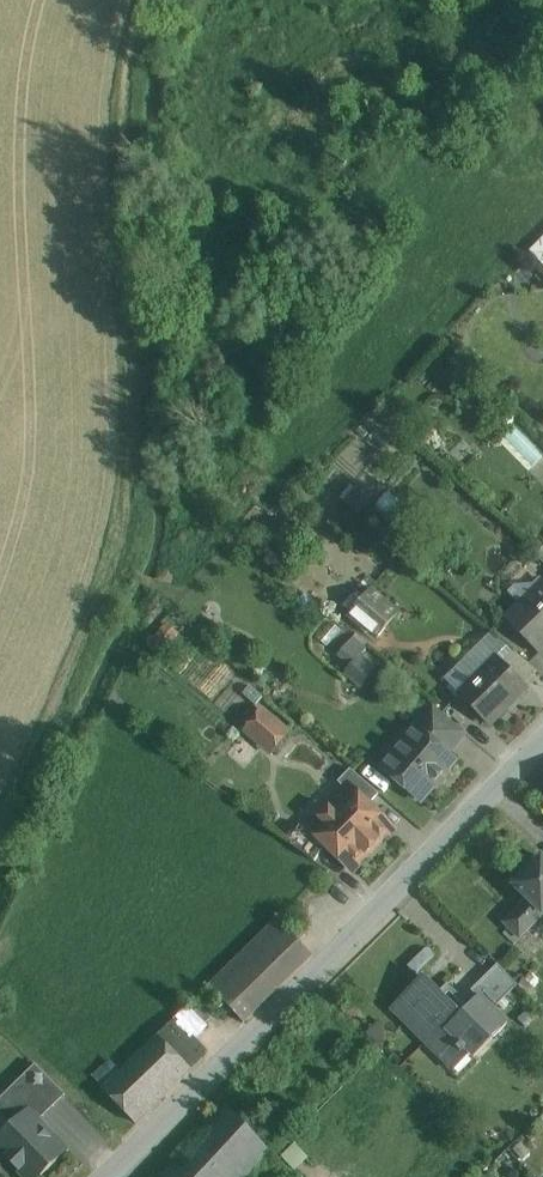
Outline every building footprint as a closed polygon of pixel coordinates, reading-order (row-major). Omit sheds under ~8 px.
[(529,249),(542,263),(542,262),(542,235),(529,249)] [(360,486),(346,502),(360,514),(374,498),(360,486)] [(414,516),(386,494),(375,508),(403,530),(414,516)] [(507,620),(540,654),(542,651),(542,583),(507,620)] [(399,614),(371,590),(350,614),(378,638),(399,614)] [(332,622),(318,638),(327,646),(341,630),(332,622)] [(162,630),(148,646),(160,658),(175,641),(162,630)] [(353,637),(339,655),(353,667),(358,660),(362,654),(366,648),(353,637)] [(537,670),(514,650),(501,664),(523,685),(537,670)] [(362,654),(358,660),(353,667),(347,674),(361,685),(377,666),(362,654)] [(496,659),(460,695),(490,724),(526,689),(523,685),(501,664),(496,659)] [(466,732),(433,705),(422,718),(454,745),(455,745),(466,732)] [(288,734),(263,713),(248,731),(272,752),(288,734)] [(454,745),(422,718),(415,726),(420,731),(446,753),(454,745)] [(446,753),(420,731),(410,744),(410,747),(402,757),(400,755),(394,756),(383,769),(421,801),(455,761),(446,753)] [(380,794),(351,769),(338,782),(347,790),(350,787),(368,806),(380,794)] [(347,790),(315,823),(315,828),(329,842),(329,845),(350,865),(355,865),(366,854),(369,854),(379,843),(379,841),(389,831),(389,826),(368,806),(350,787),(347,790)] [(325,849),(301,826),(289,843),(315,862),(325,849)] [(504,923),(520,938),(542,915),(542,857),(514,886),(528,899),(504,923)] [(278,920),(209,987),(244,1023),(313,956),(278,920)] [(499,965),(477,986),(498,1006),(518,986),(499,965)] [(463,1015),(424,977),(393,1008),(449,1064),(466,1049),(475,1057),(508,1023),(481,996),(463,1015)] [(207,1028),(187,1008),(176,1019),(195,1039),(207,1028)] [(195,1039),(176,1019),(158,1036),(192,1071),(209,1054),(195,1039)] [(158,1036),(103,1090),(137,1124),(192,1071),(158,1036)] [(36,1065),(0,1100),(0,1103),(19,1122),(30,1112),(40,1121),(66,1095),(36,1065)] [(195,1143),(228,1176),(245,1176),(270,1152),(227,1108),(195,1143)] [(0,1141),(0,1150),(26,1176),(39,1176),(67,1150),(40,1121),(30,1112),(19,1122),(0,1141)] [(162,1176),(228,1176),(195,1143),(185,1154),(184,1153),(162,1176)]
